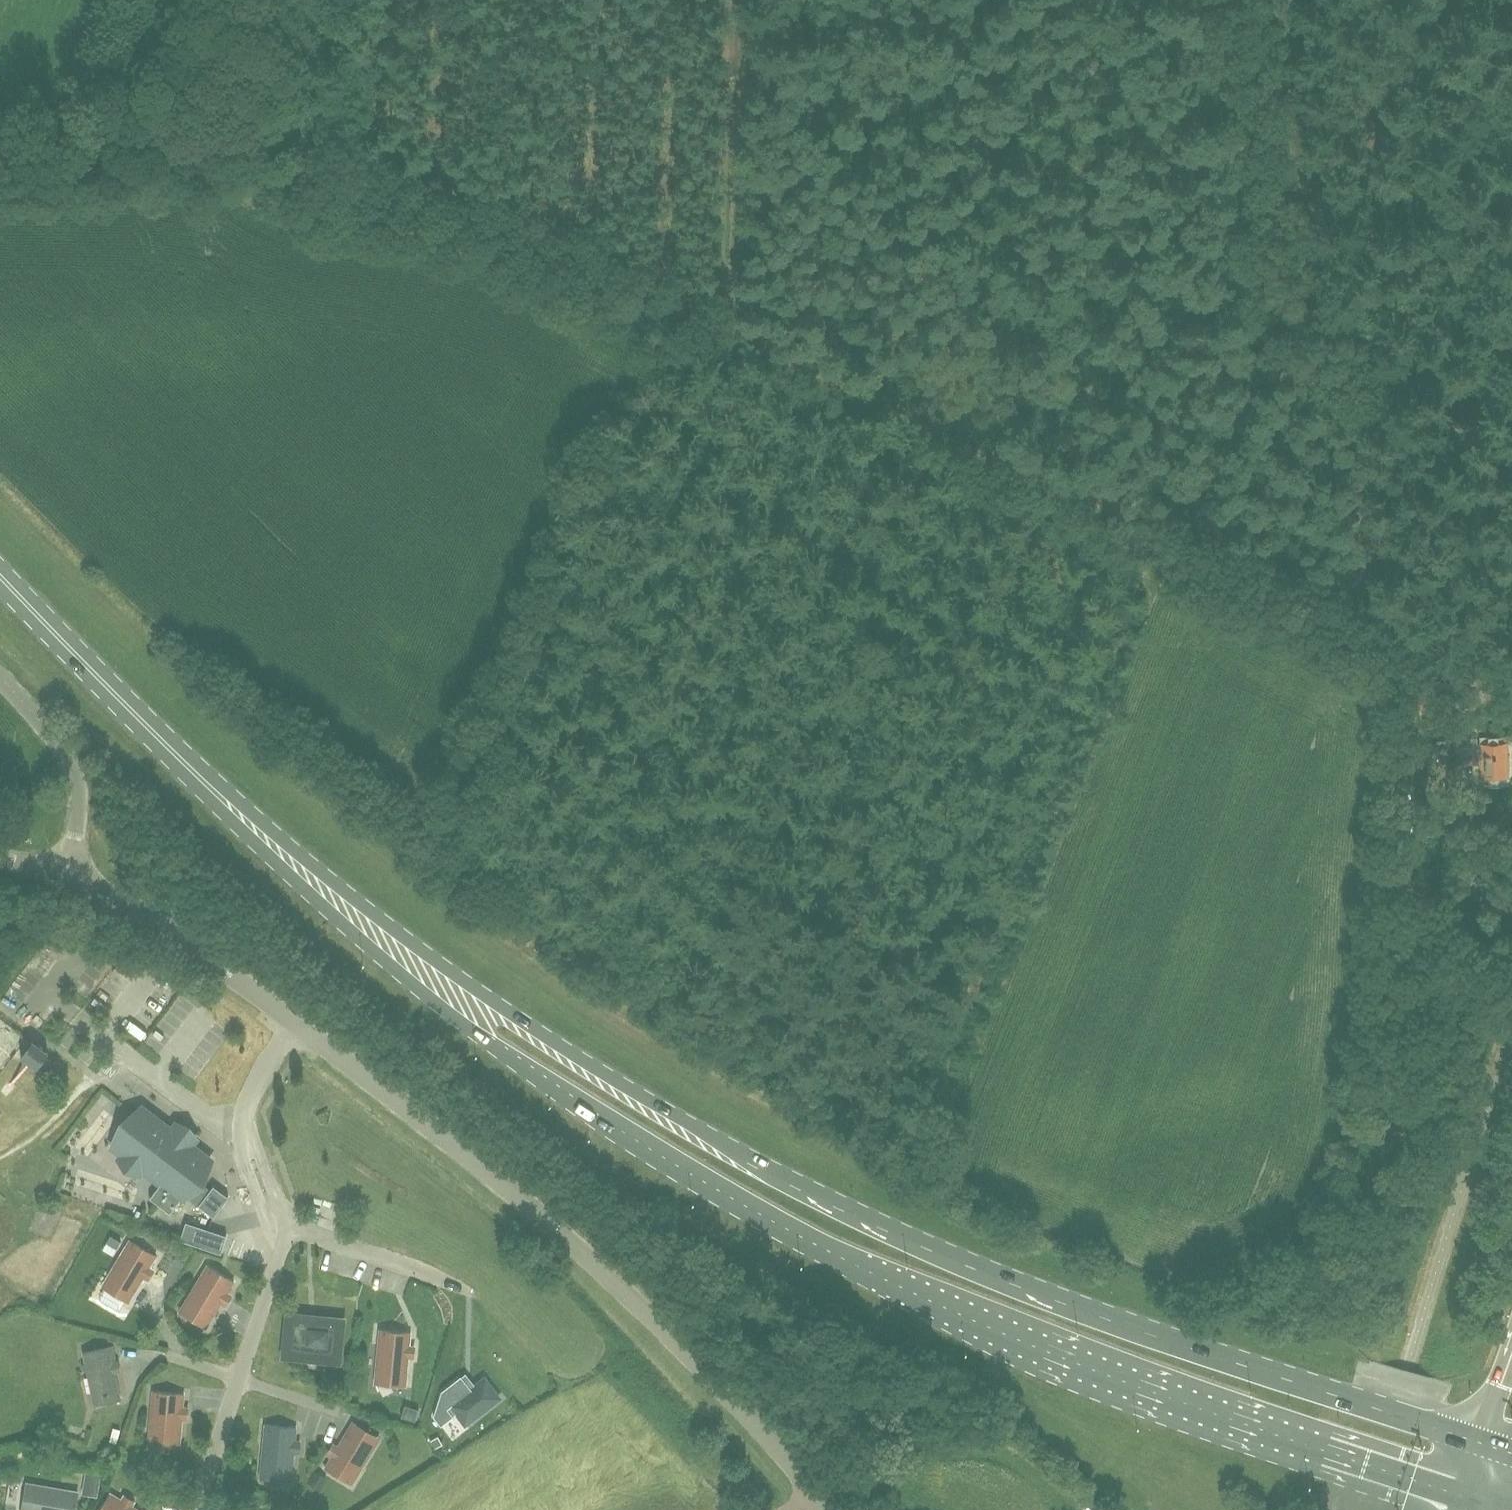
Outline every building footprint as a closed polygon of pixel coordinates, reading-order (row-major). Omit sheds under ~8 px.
[(1481,762),(1482,777),(1506,776),(1505,744),(1477,744),(1476,738),(1456,739),(1457,763),(1481,762)] [(176,1133),(143,1108),(106,1157),(115,1164),(119,1159),(139,1174),(143,1170),(161,1183),(150,1198),(170,1213),(211,1159),(187,1141),(192,1135),(181,1127),(176,1133)] [(214,1217),(229,1197),(213,1185),(198,1205),(214,1217)] [(227,1235),(186,1222),(180,1240),(221,1253),(227,1235)] [(110,1282),(132,1295),(143,1277),(144,1276),(143,1275),(148,1267),(149,1268),(150,1266),(149,1266),(156,1255),(129,1239),(122,1251),(127,1254),(110,1282)] [(204,1279),(188,1307),(210,1320),(221,1302),(222,1301),(221,1301),(226,1293),(227,1293),(227,1292),(234,1280),(207,1264),(200,1276),(204,1279)] [(316,1320),(316,1325),(291,1323),(288,1351),(314,1354),(314,1346),(335,1349),(338,1323),(316,1320)] [(381,1375),(406,1378),(408,1357),(409,1356),(408,1355),(409,1346),(410,1345),(409,1345),(410,1332),(379,1329),(378,1343),(383,1343),(381,1375)] [(120,1399),(112,1363),(116,1362),(115,1361),(112,1346),(84,1352),(95,1404),(120,1399)] [(450,1404),(465,1423),(499,1397),(484,1378),(450,1404)] [(154,1438),(180,1440),(182,1419),(182,1418),(181,1417),(182,1408),(183,1408),(183,1407),(184,1394),(153,1391),(151,1405),(157,1406),(154,1438)] [(266,1470),(291,1473),(293,1452),(294,1452),(294,1450),(293,1450),(294,1441),(295,1441),(295,1440),(296,1427),(265,1424),(263,1438),(269,1438),(266,1470)] [(370,1441),(348,1428),(338,1446),(337,1446),(337,1447),(332,1455),(331,1456),(324,1467),(351,1483),(358,1471),(354,1469),(370,1441)] [(27,1509),(74,1509),(78,1491),(64,1489),(63,1494),(31,1489),(27,1509)] [(131,1505),(132,1505),(130,1504),(130,1505),(122,1500),(122,1499),(121,1499),(110,1492),(99,1509),(139,1509),(131,1505)]
